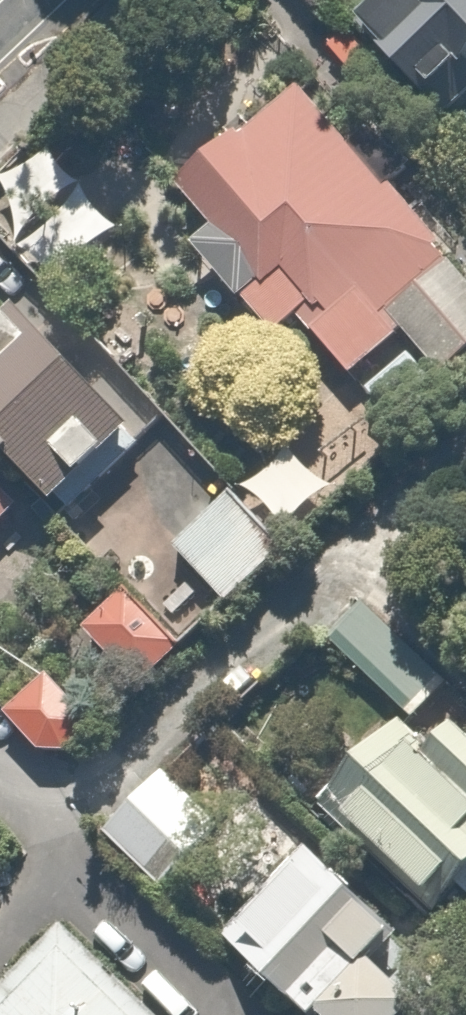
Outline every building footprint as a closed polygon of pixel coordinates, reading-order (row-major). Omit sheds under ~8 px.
[(423,90),(465,53),(465,0),(346,0),(423,90)] [(465,350),(465,265),(455,254),(462,248),(303,83),(168,170),(212,218),(189,239),(279,339),(302,318),(355,376),(405,328),(445,370),(465,350)] [(0,335),(0,428),(67,511),(164,434),(52,293),(0,335)] [(440,390),(409,350),(367,383),(398,423),(440,390)] [(55,534),(0,470),(0,581),(55,534)] [(285,558),(222,486),(164,537),(226,609),(285,558)] [(145,559),(83,621),(147,685),(209,622),(145,559)] [(398,576),(338,633),(401,700),(461,643),(398,576)] [(93,718),(52,668),(8,704),(50,754),(93,718)] [(344,818),(432,894),(463,859),(465,862),(465,711),(464,709),(439,738),(406,709),(362,760),(380,776),(344,818)] [(221,821),(163,768),(106,829),(164,883),(221,821)] [(327,1014),(387,1014),(409,985),(380,963),(409,925),(305,845),(231,941),(327,1014)] [(64,916),(0,981),(0,1014),(165,1014),(64,916)]
